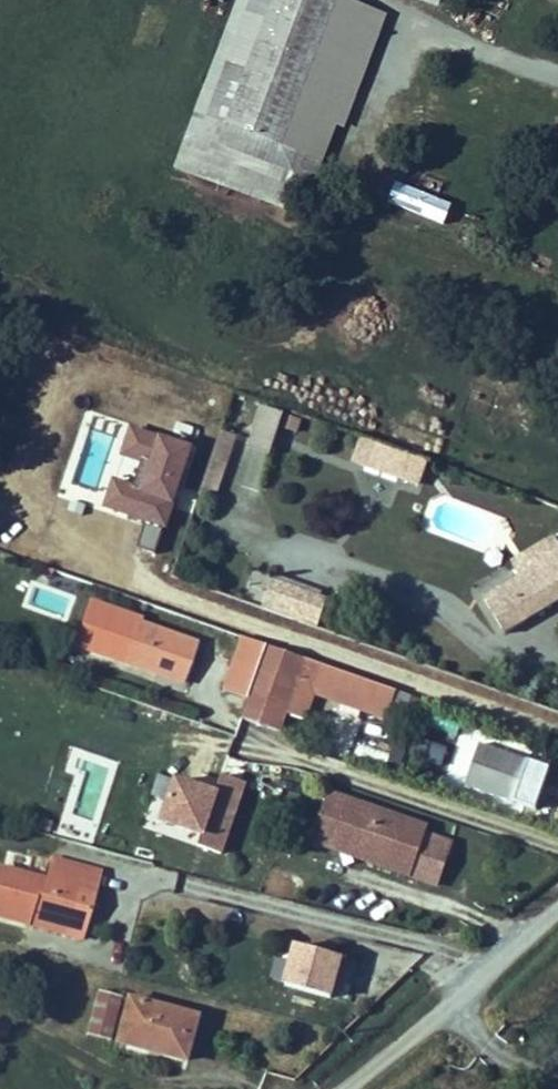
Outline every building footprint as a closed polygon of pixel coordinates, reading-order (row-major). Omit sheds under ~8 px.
[(169,117),(285,158),(343,0),(212,0),(169,117)] [(445,227),(453,207),(395,182),(387,202),(445,227)] [(349,464),(358,438),(262,405),(243,459),(265,466),(275,438),(349,464)] [(154,554),(191,452),(133,431),(105,509),(145,524),(136,548),(154,554)] [(226,470),(236,436),(219,431),(209,465),(226,470)] [(359,438),(350,465),(418,490),(428,463),(359,438)] [(538,539),(556,561),(557,559),(557,530),(554,526),(538,539)] [(538,539),(469,596),(496,630),(557,579),(557,563),(556,561),(538,539)] [(271,579),(263,615),(320,628),(328,592),(271,579)] [(115,603),(102,641),(157,658),(170,620),(115,603)] [(240,664),(228,701),(260,712),(272,675),(240,664)] [(460,721),(446,761),(493,776),(507,735),(460,721)] [(93,816),(110,767),(88,760),(71,809),(93,816)] [(537,797),(544,773),(529,768),(522,793),(537,797)] [(298,823),(326,833),(330,821),(350,828),(346,840),(398,858),(411,817),(365,802),(368,791),(315,773),(298,823)] [(139,828),(223,856),(248,784),(222,775),(215,793),(158,774),(139,828)] [(368,791),(365,802),(411,817),(415,806),(368,791)] [(330,821),(326,833),(346,840),(350,828),(330,821)] [(0,857),(0,894),(38,905),(42,890),(48,870),(63,875),(69,852),(24,839),(17,862),(0,857)] [(48,870),(42,890),(57,895),(63,875),(48,870)] [(333,1003),(344,960),(293,947),(282,990),(333,1003)] [(102,983),(91,1025),(158,1042),(167,1001),(102,983)]
